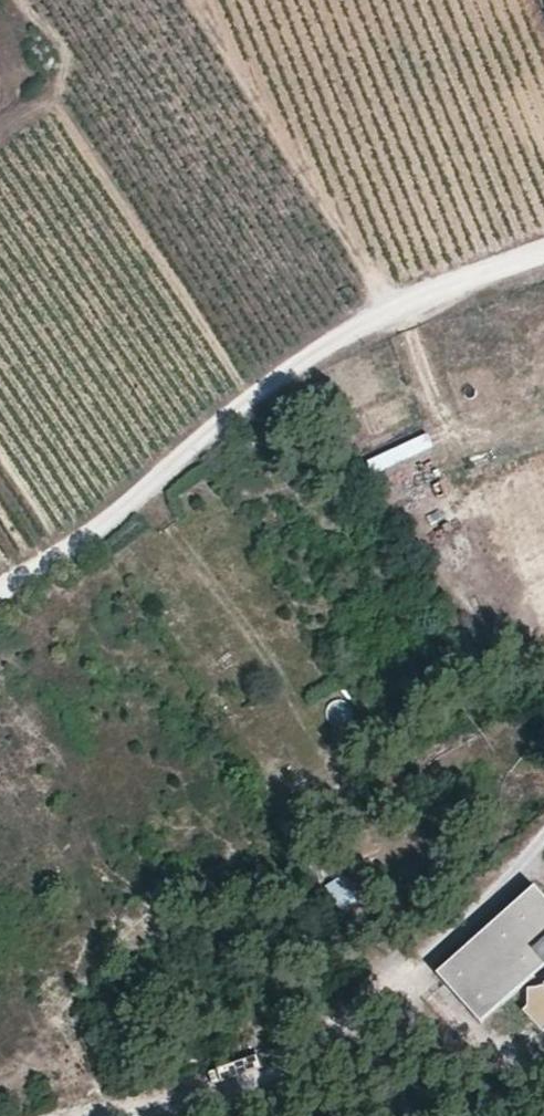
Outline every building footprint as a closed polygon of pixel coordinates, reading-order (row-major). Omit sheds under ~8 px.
[(374,473),(434,446),(427,430),(367,457),(374,473)] [(351,720),(349,701),(327,703),(329,722),(351,720)] [(327,882),(340,904),(356,894),(342,873),(327,882)] [(478,1022),(543,965),(543,898),(534,886),(435,972),(478,1022)] [(536,986),(526,987),(527,1004),(523,1009),(542,1029),(543,1028),(543,982),(536,986)]
